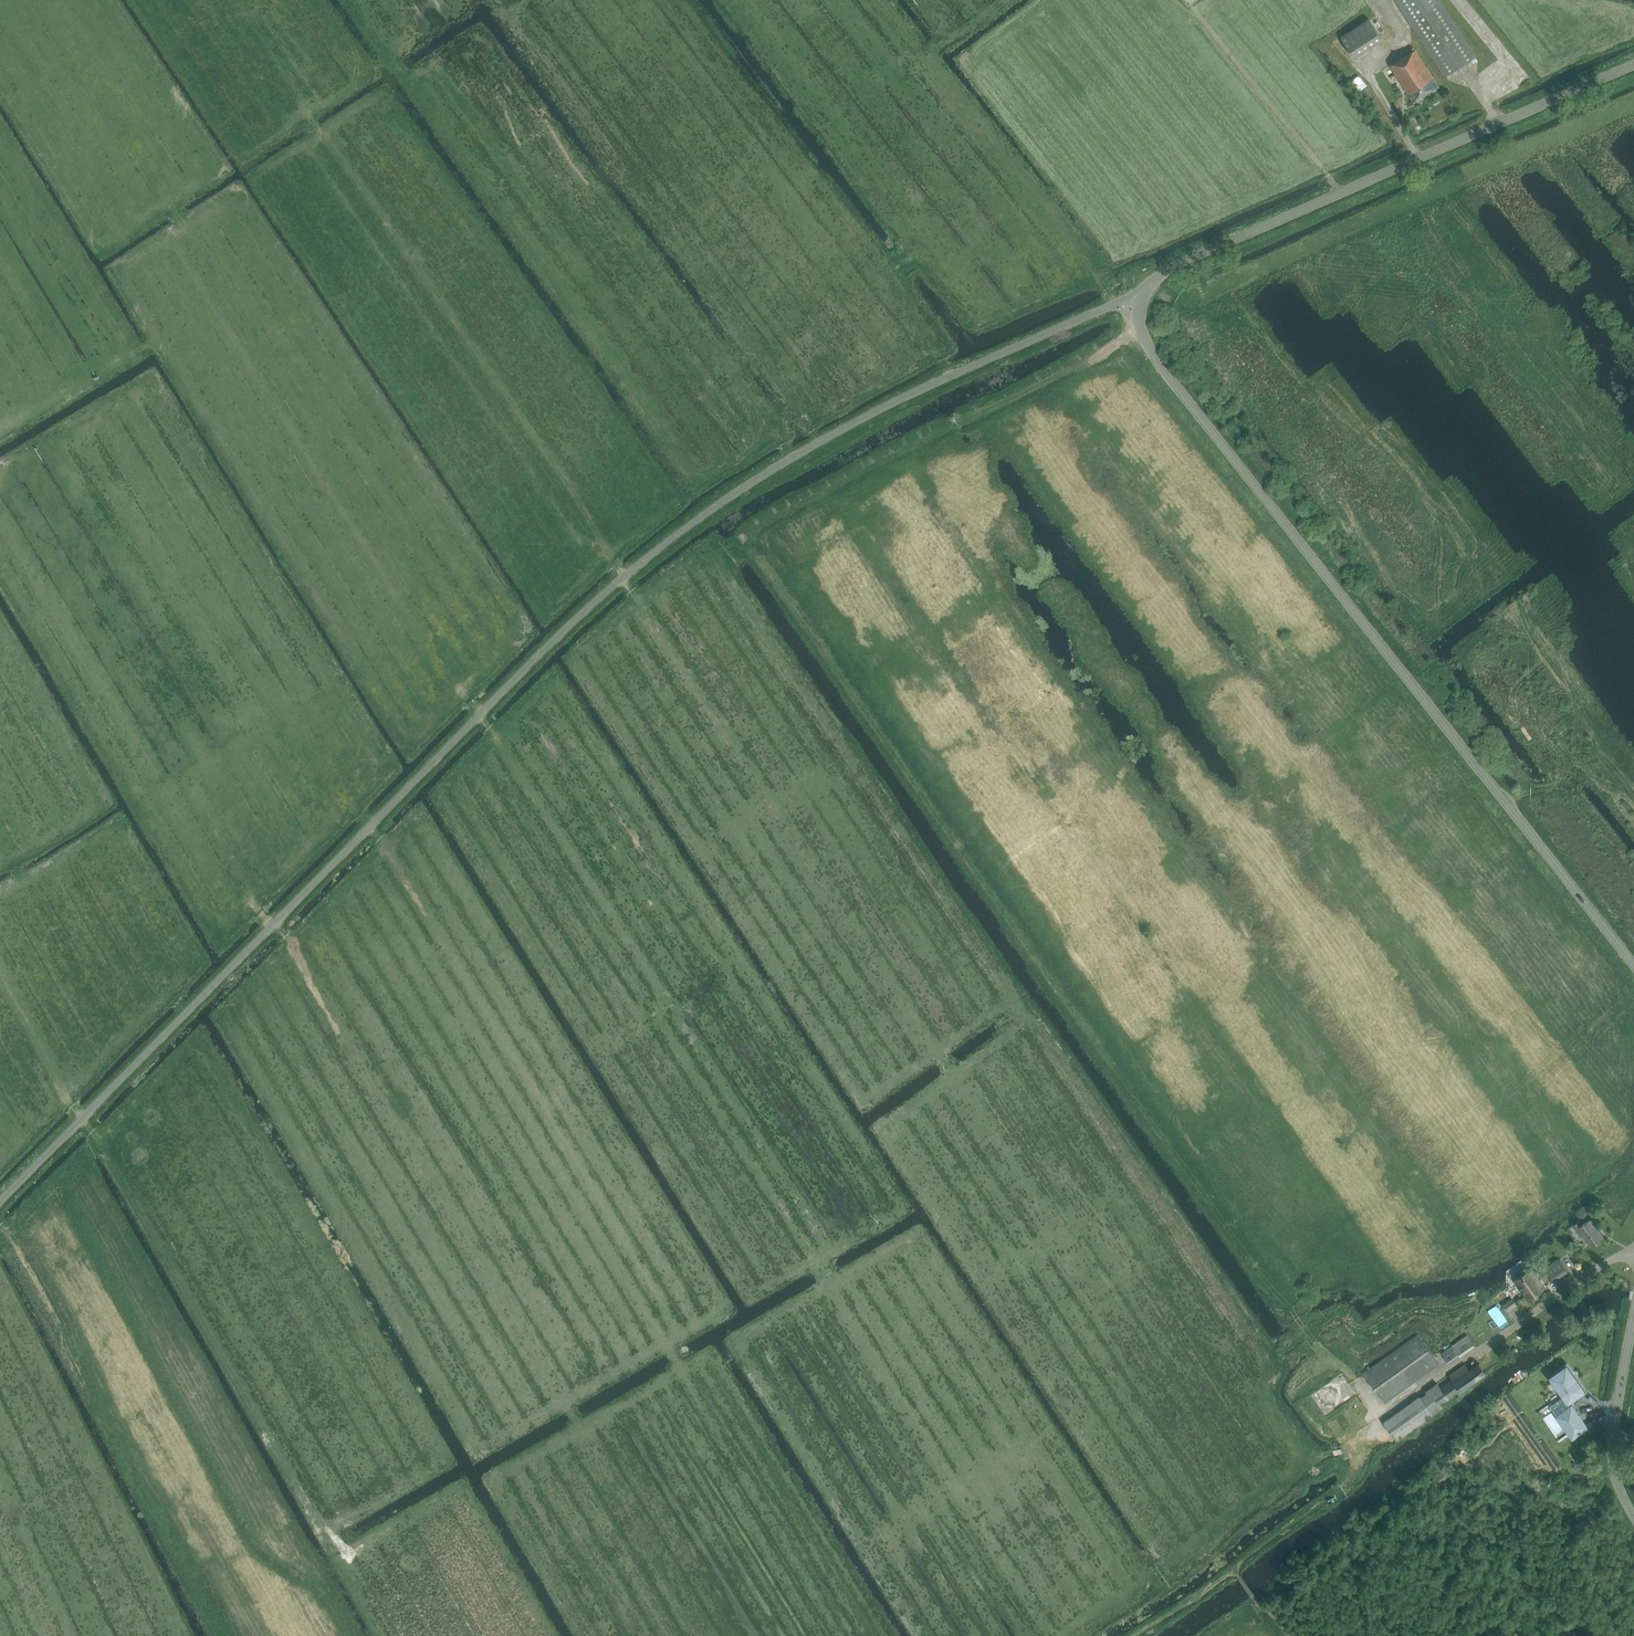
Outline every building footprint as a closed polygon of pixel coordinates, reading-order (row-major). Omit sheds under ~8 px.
[(1368,17),(1340,35),(1354,56),(1382,38),(1368,17)] [(1438,85),(1415,48),(1390,64),(1413,101),(1438,85)] [(1367,85),(1354,71),(1345,77),(1359,92),(1367,85)] [(1603,1236),(1598,1229),(1600,1227),(1592,1216),(1582,1223),(1580,1220),(1573,1225),(1580,1235),(1582,1233),(1591,1245),(1603,1236)] [(1558,1259),(1545,1268),(1553,1280),(1566,1271),(1558,1259)] [(1543,1287),(1530,1269),(1515,1280),(1528,1298),(1543,1287)] [(1517,1304),(1512,1297),(1502,1305),(1507,1312),(1517,1304)] [(1417,1334),(1363,1372),(1383,1401),(1437,1362),(1417,1334)] [(1466,1335),(1441,1353),(1448,1363),(1474,1345),(1466,1335)] [(1396,1439),(1403,1435),(1443,1407),(1441,1404),(1468,1385),(1486,1371),(1480,1362),(1468,1370),(1464,1364),(1448,1375),(1451,1379),(1439,1388),(1435,1383),(1425,1391),(1428,1395),(1422,1400),(1419,1395),(1383,1421),(1393,1435),(1396,1439)] [(1566,1363),(1548,1376),(1563,1396),(1549,1405),(1572,1438),(1587,1427),(1571,1406),(1570,1406),(1568,1403),(1586,1390),(1566,1363)] [(1314,1393),(1327,1414),(1357,1393),(1343,1373),(1314,1393)]
